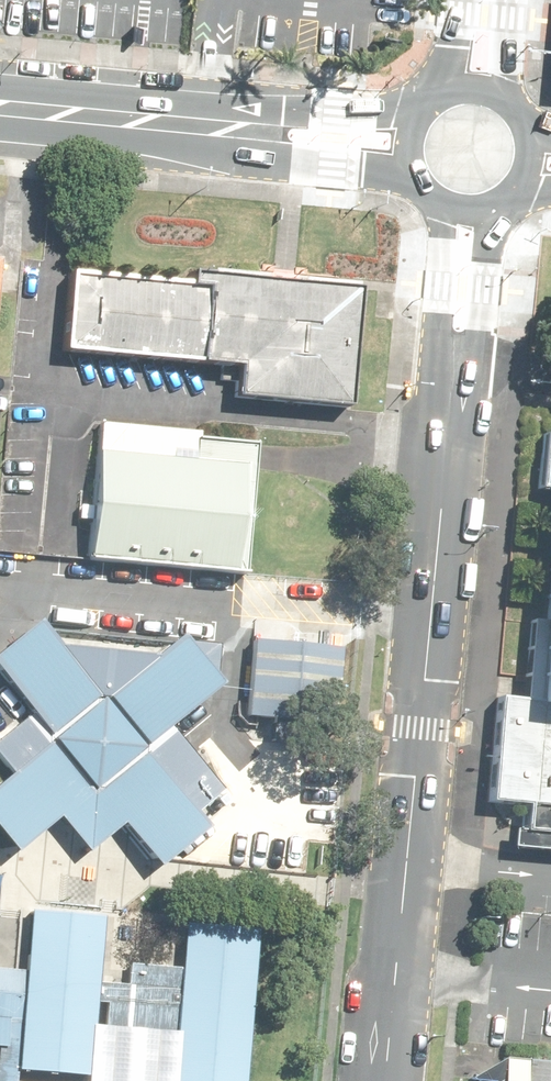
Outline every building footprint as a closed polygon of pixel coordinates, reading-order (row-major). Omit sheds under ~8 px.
[(194,15),(195,0),(56,0),(194,15)] [(183,277),(49,265),(42,349),(220,365),(217,394),(327,404),(338,280),(184,266),(183,277)] [(226,442),(72,428),(60,560),(214,574),(226,442)] [(493,815),(550,819),(550,433),(532,695),(501,692),(493,815)] [(41,747),(18,715),(0,727),(0,772),(4,777),(0,780),(0,835),(13,851),(51,820),(80,853),(115,823),(147,863),(197,824),(138,750),(159,733),(217,686),(177,637),(98,700),(30,615),(0,639),(0,679),(49,740),(41,747)] [(332,731),(341,652),(250,641),(241,720),(332,731)] [(98,920),(25,912),(11,1072),(83,1078),(90,1005),(92,983),(98,920)] [(178,924),(174,968),(168,1037),(164,1080),(245,1080),(257,930),(178,924)] [(101,1005),(99,1032),(168,1037),(174,968),(124,964),(123,987),(92,983),(90,1005),(101,1005)] [(483,1060),(480,1080),(550,1080),(550,1068),(483,1060)]
